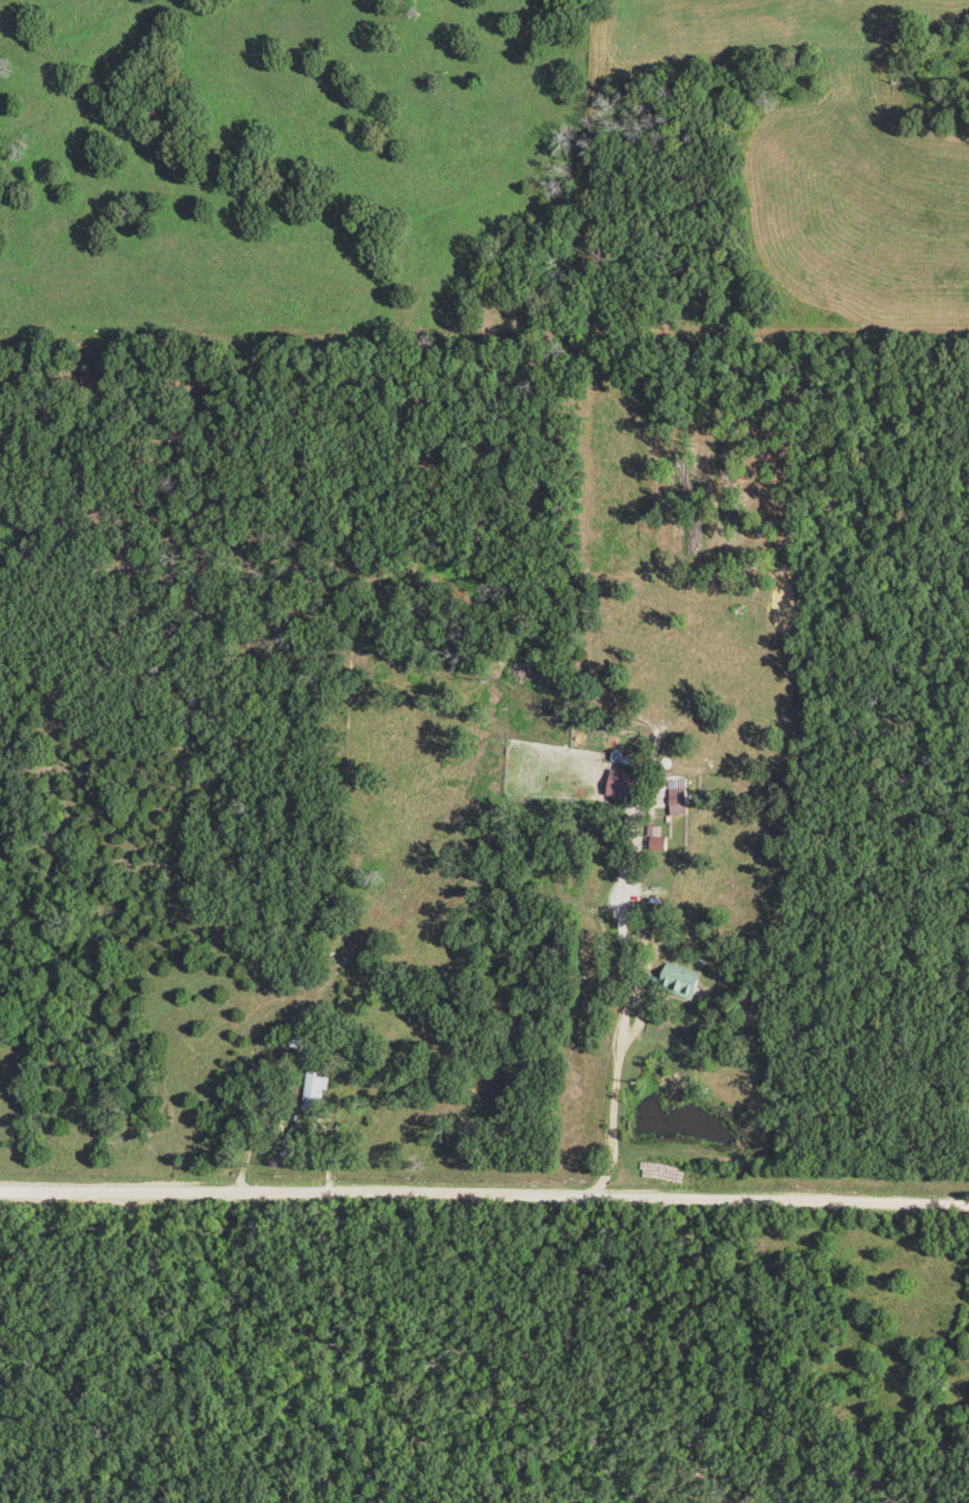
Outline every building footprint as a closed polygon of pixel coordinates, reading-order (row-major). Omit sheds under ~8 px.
[(606,795),(632,799),(636,780),(609,775),(606,795)] [(669,795),(684,793),(683,780),(668,781),(669,795)] [(666,850),(666,837),(660,837),(660,826),(649,826),(649,850),(666,850)] [(701,975),(669,961),(659,983),(692,997),(701,975)] [(330,1077),(309,1074),(304,1107),(323,1110),(325,1090),(329,1091),(330,1077)]
